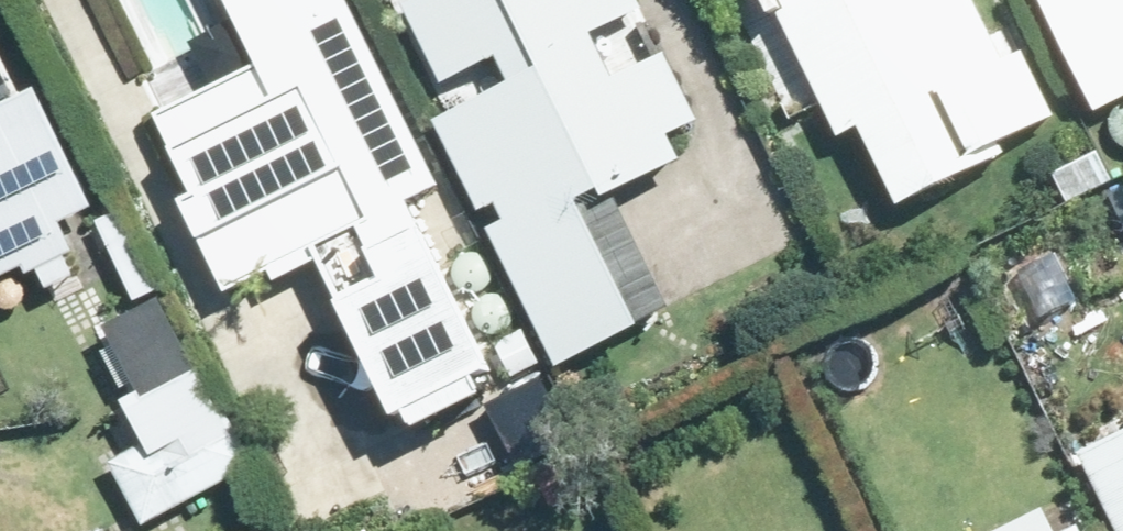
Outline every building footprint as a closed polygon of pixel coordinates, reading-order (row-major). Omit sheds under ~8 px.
[(341,0),(230,0),(263,67),(157,120),(194,196),(182,202),(225,288),(269,266),(277,282),(319,262),(397,419),(490,374),(404,200),(433,186),(341,0)] [(404,10),(443,87),(500,57),(517,90),(437,129),(560,372),(646,328),(580,199),(607,186),(612,194),(683,158),(674,140),(702,126),(668,57),(620,81),(598,36),(645,13),(639,0),(423,0),(404,10)] [(845,145),(867,132),(905,206),(1007,153),(1006,149),(1058,123),(1025,59),(1010,67),(976,0),(770,0),(845,145)] [(1102,114),(1122,103),(1122,0),(1043,0),(1102,114)] [(97,209),(42,88),(0,107),(0,282),(25,270),(29,278),(78,256),(63,225),(97,209)] [(131,203),(97,221),(137,303),(172,285),(131,203)] [(108,463),(144,527),(246,474),(210,408),(108,463)] [(1081,455),(1119,530),(1122,530),(1122,434),(1081,455)]
